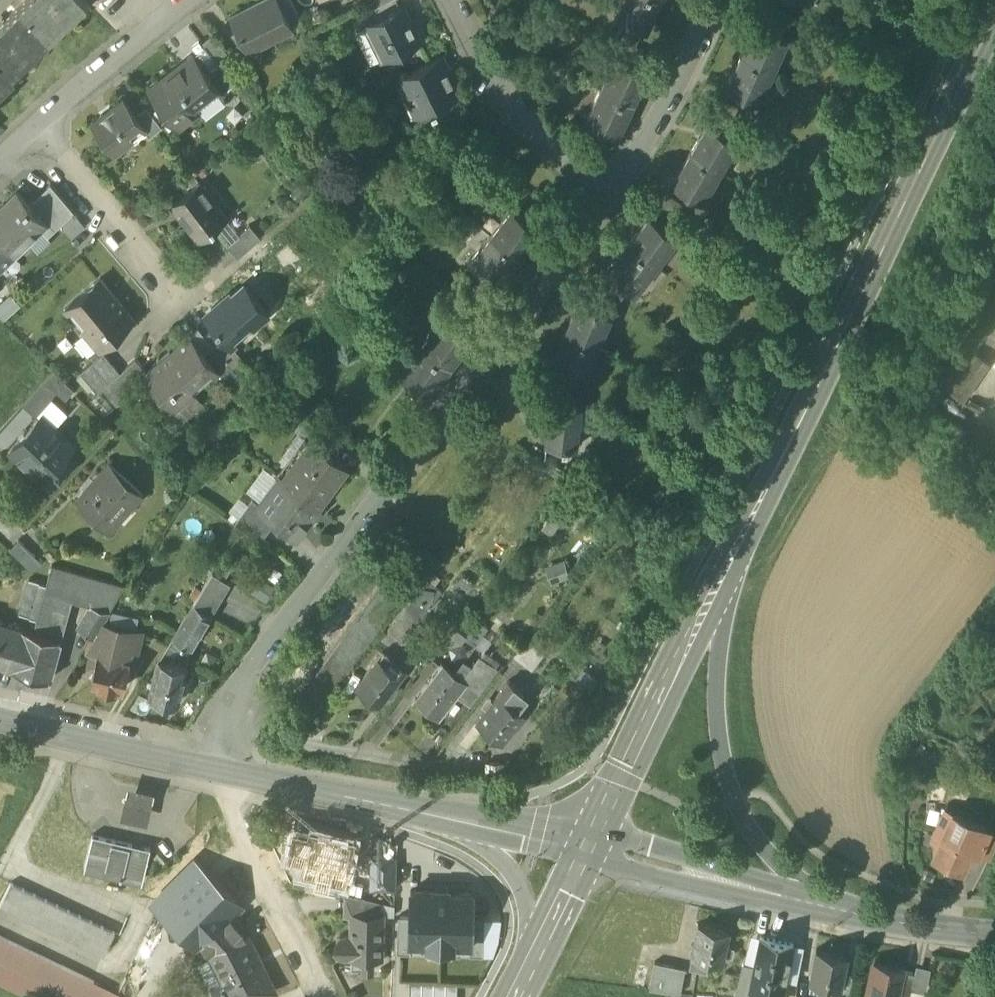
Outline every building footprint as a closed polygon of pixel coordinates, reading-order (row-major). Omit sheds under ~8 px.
[(20,6),(47,33),(63,18),(66,21),(87,1),(86,0),(25,0),(20,6)] [(249,51),(293,29),(291,25),(278,0),(262,0),(231,16),(249,51)] [(291,25),(301,19),(291,0),(278,0),(291,25)] [(659,0),(620,0),(614,11),(646,27),(659,0)] [(780,18),(785,3),(777,0),(770,0),(765,13),(780,18)] [(9,70),(26,54),(29,56),(49,36),(47,33),(20,6),(0,24),(0,60),(9,70)] [(368,23),(385,57),(403,48),(404,51),(412,46),(411,44),(423,38),(418,27),(417,27),(414,21),(411,22),(403,6),(368,23)] [(774,69),(790,37),(757,22),(741,53),(774,69)] [(385,57),(368,23),(363,26),(380,60),(385,57)] [(625,47),(639,54),(642,47),(634,43),(638,36),(624,29),(620,36),(628,40),(625,47)] [(204,43),(217,60),(227,53),(214,35),(204,43)] [(759,101),(774,69),(741,53),(726,85),(759,101)] [(415,92),(424,111),(431,107),(433,109),(439,106),(437,104),(441,103),(457,95),(461,92),(442,54),(396,76),(406,96),(415,92)] [(150,90),(179,128),(200,112),(195,105),(218,87),(219,87),(208,72),(195,55),(150,90)] [(633,102),(648,71),(617,55),(601,87),(633,102)] [(15,76),(9,70),(0,60),(0,90),(15,76)] [(218,87),(223,94),(236,84),(220,63),(208,72),(219,87),(218,87)] [(617,134),(633,102),(601,87),(586,118),(617,134)] [(416,115),(424,111),(415,92),(406,96),(416,115)] [(444,122),(455,130),(470,109),(460,102),(457,95),(441,103),(448,117),(444,122)] [(719,112),(733,119),(739,105),(725,98),(719,112)] [(92,124),(114,153),(130,141),(127,132),(139,123),(141,122),(136,115),(124,99),(92,124)] [(139,123),(149,136),(162,126),(147,107),(136,115),(141,122),(139,123)] [(567,123),(581,130),(584,124),(570,117),(567,123)] [(721,170),(740,140),(710,121),(691,151),(721,170)] [(565,130),(572,135),(576,130),(569,125),(565,130)] [(702,199),(721,170),(691,151),(672,180),(702,199)] [(50,182),(29,203),(47,221),(41,227),(48,234),(73,210),(50,182)] [(171,203),(200,238),(214,226),(213,225),(225,215),(197,182),(171,203)] [(13,254),(41,227),(47,221),(29,203),(18,191),(0,208),(0,240),(13,254)] [(662,207),(676,216),(684,204),(670,195),(662,207)] [(537,213),(542,217),(551,205),(545,201),(537,213)] [(518,256),(540,227),(511,206),(490,234),(518,256)] [(656,263),(677,235),(649,214),(628,242),(656,263)] [(228,243),(238,255),(260,237),(249,225),(228,243)] [(497,284),(518,256),(490,234),(468,263),(497,284)] [(13,254),(0,240),(0,266),(13,254)] [(634,291),(656,263),(628,242),(606,269),(634,291)] [(65,307),(99,346),(132,318),(99,278),(65,307)] [(585,286),(599,292),(602,286),(588,280),(585,286)] [(605,287),(618,297),(622,292),(609,282),(605,287)] [(215,324),(227,338),(228,338),(249,319),(254,324),(268,311),(244,283),(231,294),(229,292),(205,313),(215,324)] [(4,315),(19,300),(9,289),(0,299),(0,311),(4,315)] [(467,303),(473,308),(483,294),(477,290),(467,303)] [(598,344),(612,312),(579,298),(565,330),(598,344)] [(468,322),(473,326),(483,313),(477,309),(468,322)] [(983,330),(994,339),(994,314),(983,330)] [(448,369),(468,341),(440,320),(419,348),(448,369)] [(205,333),(214,344),(221,352),(232,342),(228,338),(227,338),(215,324),(205,333)] [(584,376),(598,344),(565,330),(550,362),(584,376)] [(146,373),(174,406),(217,371),(219,368),(205,352),(191,335),(146,373)] [(236,370),(221,352),(214,344),(205,352),(219,368),(217,371),(225,380),(236,370)] [(102,385),(125,366),(110,348),(87,367),(102,385)] [(427,397),(448,369),(419,348),(398,375),(427,397)] [(964,399),(989,363),(970,349),(944,385),(964,399)] [(125,366),(102,385),(117,402),(125,395),(121,392),(138,377),(144,366),(136,356),(125,366)] [(23,401),(34,411),(55,389),(44,378),(23,401)] [(552,398),(560,399),(562,383),(554,382),(552,398)] [(563,444),(571,444),(571,443),(578,444),(583,402),(560,399),(552,398),(551,398),(546,440),(564,442),(563,444)] [(60,472),(53,465),(74,443),(54,425),(52,427),(40,415),(11,446),(43,476),(50,482),(60,472)] [(310,437),(323,447),(334,432),(302,417),(295,427),(309,438),(310,437)] [(309,438),(282,475),(318,502),(346,465),(323,447),(310,437),(309,438)] [(371,449),(378,454),(387,442),(380,437),(371,449)] [(77,496),(109,527),(120,514),(115,510),(125,499),(130,504),(143,491),(110,460),(98,473),(102,477),(92,487),(88,484),(77,496)] [(571,473),(575,475),(578,469),(566,461),(562,467),(571,473)] [(98,473),(88,484),(92,487),(102,477),(98,473)] [(318,502),(282,475),(279,473),(258,501),(257,502),(277,517),(294,529),(298,529),(318,502)] [(241,525),(260,539),(277,517),(257,502),(258,501),(252,496),(234,521),(241,525)] [(115,510),(120,514),(130,504),(125,499),(115,510)] [(10,544),(30,562),(43,556),(20,534),(10,544)] [(37,612),(33,626),(63,635),(74,597),(92,603),(80,623),(94,632),(103,618),(125,582),(52,560),(47,580),(30,575),(20,607),(37,612)] [(193,600),(209,611),(228,581),(212,571),(193,600)] [(261,574),(252,589),(265,596),(273,581),(261,574)] [(410,608),(419,615),(440,587),(427,577),(406,605),(410,608)] [(172,634),(188,644),(209,611),(193,600),(172,634)] [(392,631),(402,638),(419,615),(410,608),(406,605),(389,628),(392,631)] [(63,635),(33,626),(0,617),(0,659),(52,674),(63,635)] [(87,660),(96,662),(100,648),(130,656),(133,644),(139,645),(143,628),(103,618),(94,632),(86,646),(91,647),(87,660)] [(467,634),(476,642),(489,626),(480,619),(467,634)] [(510,656),(527,669),(543,648),(526,635),(510,656)] [(480,654),(493,664),(498,658),(485,647),(480,654)] [(123,684),(130,656),(100,648),(96,662),(92,676),(123,684)] [(358,682),(380,699),(399,675),(391,669),(397,660),(383,649),(358,682)] [(472,663),(489,677),(497,667),(493,664),(480,654),(472,663)] [(150,691),(178,697),(186,662),(158,656),(150,691)] [(457,692),(470,702),(489,677),(472,663),(464,657),(454,669),(459,673),(461,670),(466,674),(464,677),(467,679),(457,692)] [(391,669),(399,675),(406,666),(397,660),(391,669)] [(415,697),(438,715),(457,692),(467,679),(464,677),(466,674),(461,670),(459,673),(454,669),(443,661),(415,697)] [(476,715),(503,736),(524,709),(512,700),(522,687),(508,676),(498,689),(497,688),(491,697),(487,694),(482,701),(486,703),(476,715)] [(120,812),(146,819),(154,787),(128,781),(120,812)] [(932,849),(960,863),(969,845),(977,848),(988,824),(944,803),(930,833),(937,837),(932,849)] [(989,854),(994,841),(994,827),(988,824),(977,848),(989,854)] [(84,860),(142,875),(151,840),(92,825),(84,860)] [(295,826),(289,850),(304,854),(301,866),(343,876),(353,836),(311,826),(310,830),(295,826)] [(370,887),(395,888),(396,856),(371,855),(370,887)] [(155,899),(197,940),(199,938),(229,909),(239,900),(195,858),(155,899)] [(1,900),(104,948),(115,925),(11,877),(1,900)] [(411,889),(410,915),(409,939),(411,939),(469,941),(471,941),(472,917),(473,891),(448,890),(449,887),(435,887),(435,890),(411,889)] [(344,912),(352,912),(370,913),(370,898),(344,892),(344,912)] [(370,913),(379,913),(379,900),(370,898),(370,913)] [(199,938),(209,949),(225,941),(227,946),(249,935),(244,925),(229,909),(199,938)] [(352,912),(352,934),(345,934),(341,934),(338,936),(336,939),(336,944),(336,947),(338,950),(341,952),(345,953),(351,953),(351,966),(373,966),(373,953),(381,954),(382,913),(379,913),(370,913),(352,912)] [(410,951),(411,939),(409,939),(410,915),(398,915),(396,951),(410,951)] [(484,917),(472,917),(471,941),(469,941),(469,953),(483,953),(484,917)] [(484,917),(483,953),(493,953),(497,946),(498,917),(484,917)] [(699,959),(709,961),(710,955),(724,958),(731,928),(700,921),(693,951),(700,952),(699,959)] [(751,933),(743,962),(754,964),(761,935),(751,933)] [(79,996),(86,996),(94,979),(0,935),(0,959),(9,963),(9,964),(79,996)] [(217,996),(259,996),(275,989),(262,963),(257,965),(244,939),(249,936),(249,935),(227,946),(225,941),(209,949),(211,953),(224,980),(211,986),(217,996)] [(754,964),(750,984),(782,991),(786,973),(792,941),(761,935),(754,964)] [(262,963),(249,936),(244,939),(257,965),(262,963)] [(803,944),(792,941),(786,973),(797,976),(803,944)] [(809,978),(827,982),(841,985),(847,953),(816,946),(809,978)] [(198,959),(211,986),(224,980),(211,953),(198,959)] [(29,996),(79,996),(9,964),(9,963),(0,959),(0,983),(29,996)] [(891,996),(896,996),(898,990),(903,966),(903,965),(873,959),(866,991),(891,996)] [(650,982),(684,987),(687,965),(653,960),(650,982)] [(735,994),(748,996),(750,984),(754,964),(743,962),(735,994)] [(915,963),(914,969),(911,985),(924,987),(928,966),(915,963)] [(909,993),(911,985),(914,969),(903,966),(898,990),(909,993)] [(127,995),(94,979),(86,996),(125,996),(127,995)] [(409,981),(409,996),(421,996),(421,981),(409,981)] [(421,981),(421,996),(433,996),(433,981),(421,981)] [(433,981),(433,996),(445,996),(445,981),(433,981)] [(445,981),(445,996),(457,996),(457,982),(445,981)] [(841,985),(827,982),(825,987),(840,991),(841,985)] [(782,991),(750,984),(748,996),(750,996),(780,996),(782,991)]
